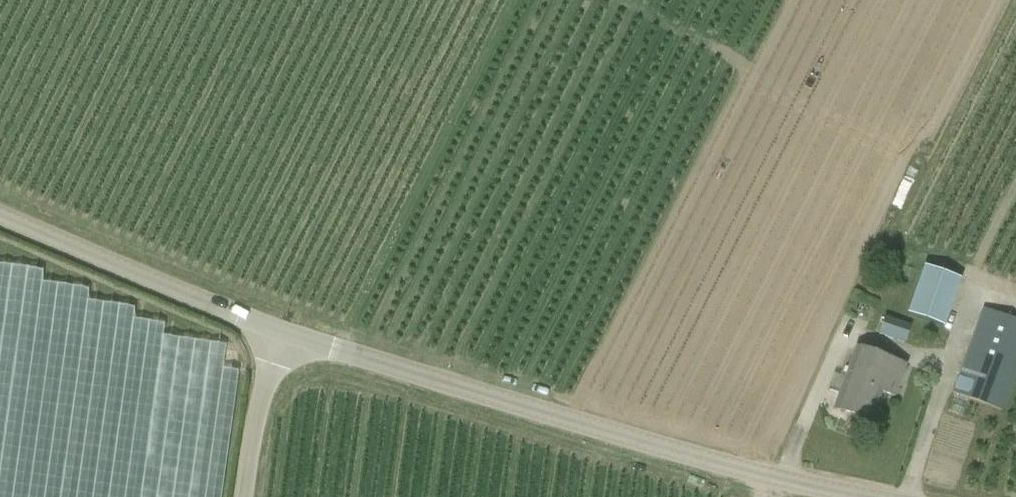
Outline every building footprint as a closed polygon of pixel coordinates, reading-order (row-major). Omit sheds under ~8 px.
[(944,326),(961,279),(925,266),(908,313),(944,326)] [(982,307),(951,393),(1002,412),(1015,372),(1015,320),(982,307)] [(902,344),(910,325),(885,316),(878,335),(902,344)] [(212,402),(237,401),(235,372),(219,372),(217,344),(204,344),(204,354),(199,354),(200,385),(212,384),(212,402)] [(893,398),(905,365),(855,347),(833,409),(869,423),(880,393),(893,398)]
